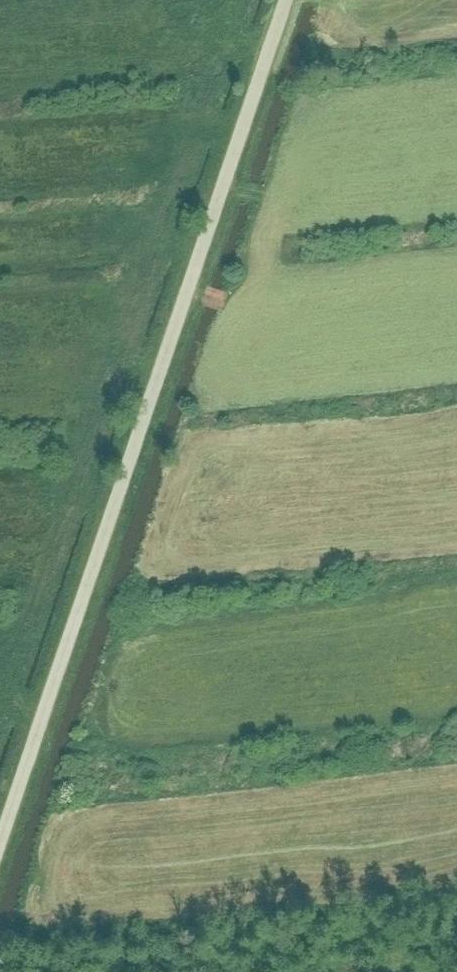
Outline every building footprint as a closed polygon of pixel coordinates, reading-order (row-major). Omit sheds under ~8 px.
[(222,314),(222,295),(202,294),(201,314),(222,314)]
